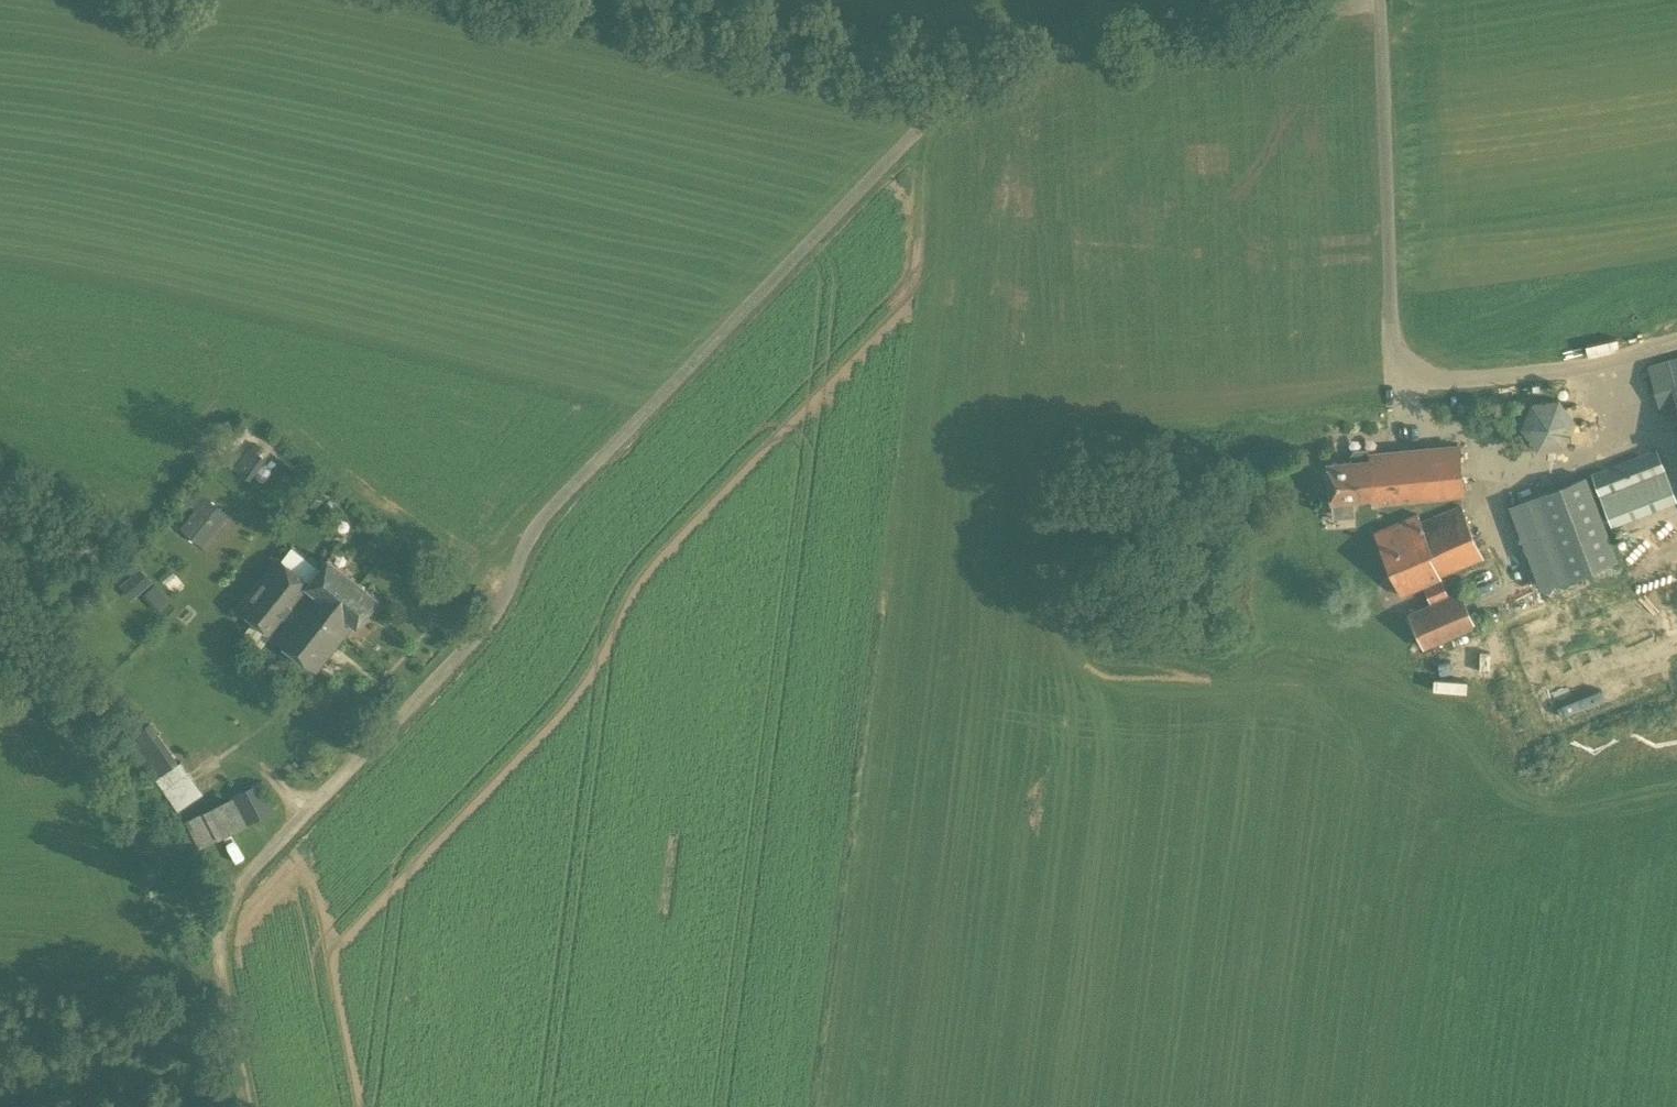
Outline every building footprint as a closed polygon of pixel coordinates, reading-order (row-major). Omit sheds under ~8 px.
[(1646,364),(1661,415),(1676,411),(1676,355),(1646,364)] [(1521,399),(1523,432),(1531,431),(1532,449),(1569,447),(1566,396),(1521,399)] [(1350,453),(1350,461),(1327,463),(1330,502),(1373,497),(1373,502),(1463,494),(1458,444),(1370,453),(1370,452),(1366,448),(1353,449),(1350,453)] [(1591,471),(1612,525),(1676,500),(1656,446),(1591,471)] [(250,479),(264,458),(250,448),(235,469),(250,479)] [(1508,503),(1540,587),(1618,557),(1586,473),(1508,503)] [(187,501),(197,509),(181,529),(202,546),(227,514),(196,489),(187,501)] [(1417,514),(1374,532),(1401,596),(1423,586),(1441,578),(1440,576),(1482,558),(1460,506),(1420,522),(1417,514)] [(239,606),(273,634),(300,600),(345,635),(354,624),(356,625),(378,598),(328,558),(310,581),(279,556),(239,606)] [(117,588),(151,619),(171,597),(137,566),(117,588)] [(1441,578),(1423,586),(1429,602),(1448,594),(1441,578)] [(1460,592),(1408,613),(1423,649),(1476,626),(1460,592)] [(300,600),(273,634),(317,669),(345,635),(300,600)] [(178,762),(151,722),(128,738),(155,778),(178,762)] [(178,809),(203,792),(181,761),(156,777),(178,809)] [(247,825),(275,810),(260,781),(232,796),(247,825)]
